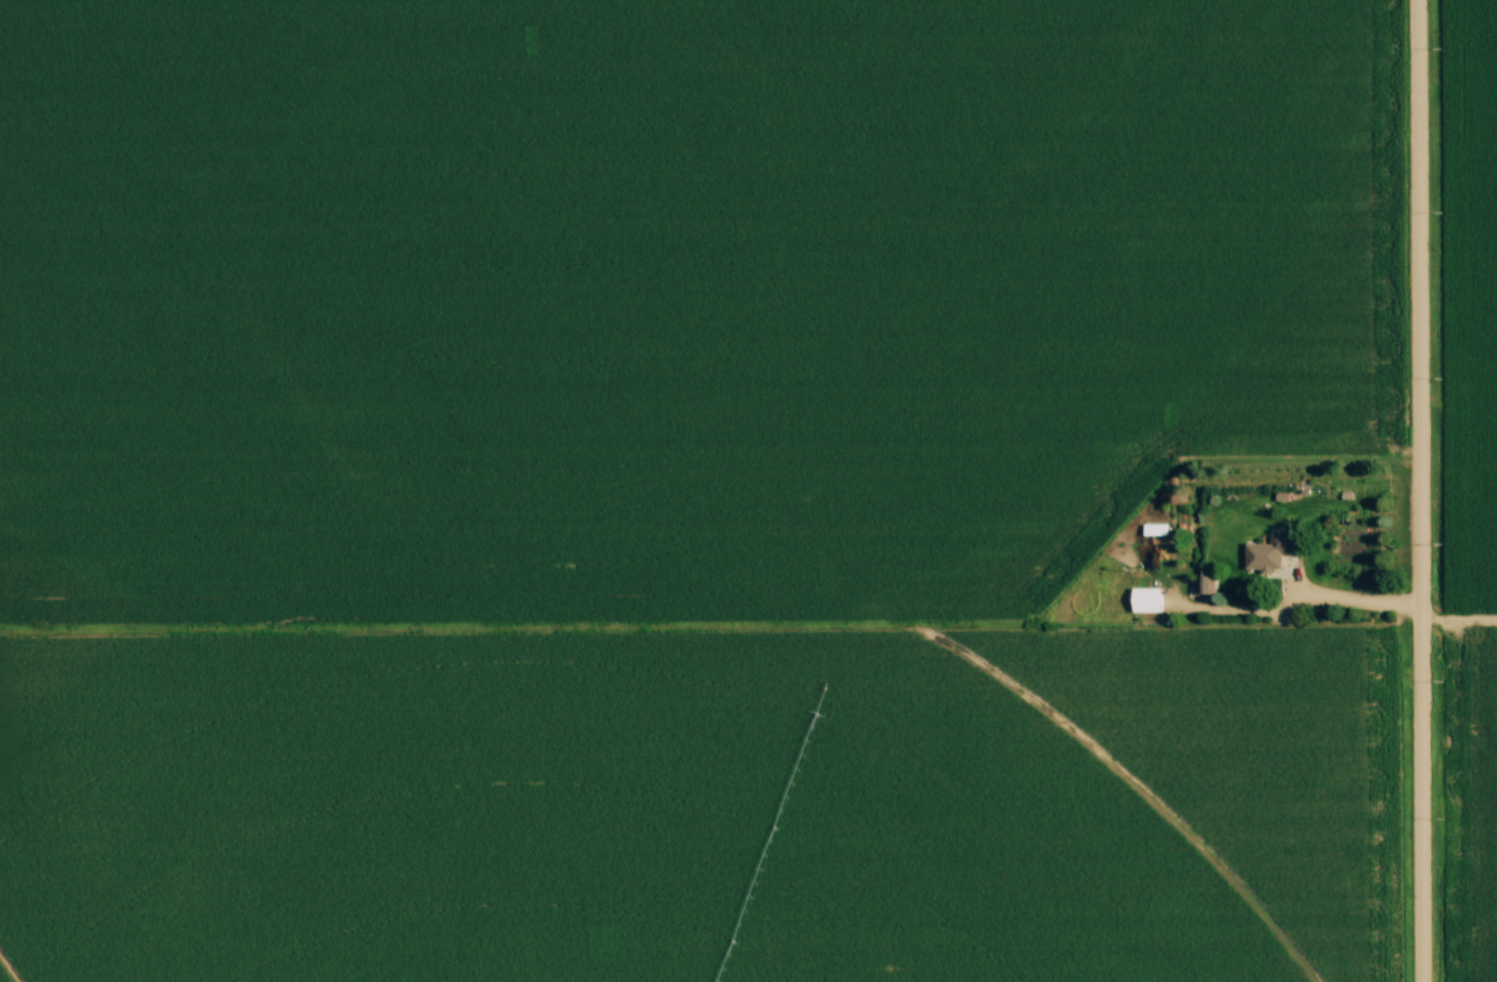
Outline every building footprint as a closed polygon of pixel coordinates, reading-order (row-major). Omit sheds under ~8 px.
[(1166,525),(1144,525),(1144,537),(1166,537),(1166,525)] [(1298,535),(1271,535),(1272,544),(1246,545),(1246,571),(1281,570),(1281,554),(1298,554),(1298,535)] [(1161,588),(1132,588),(1132,614),(1161,614),(1161,588)]
